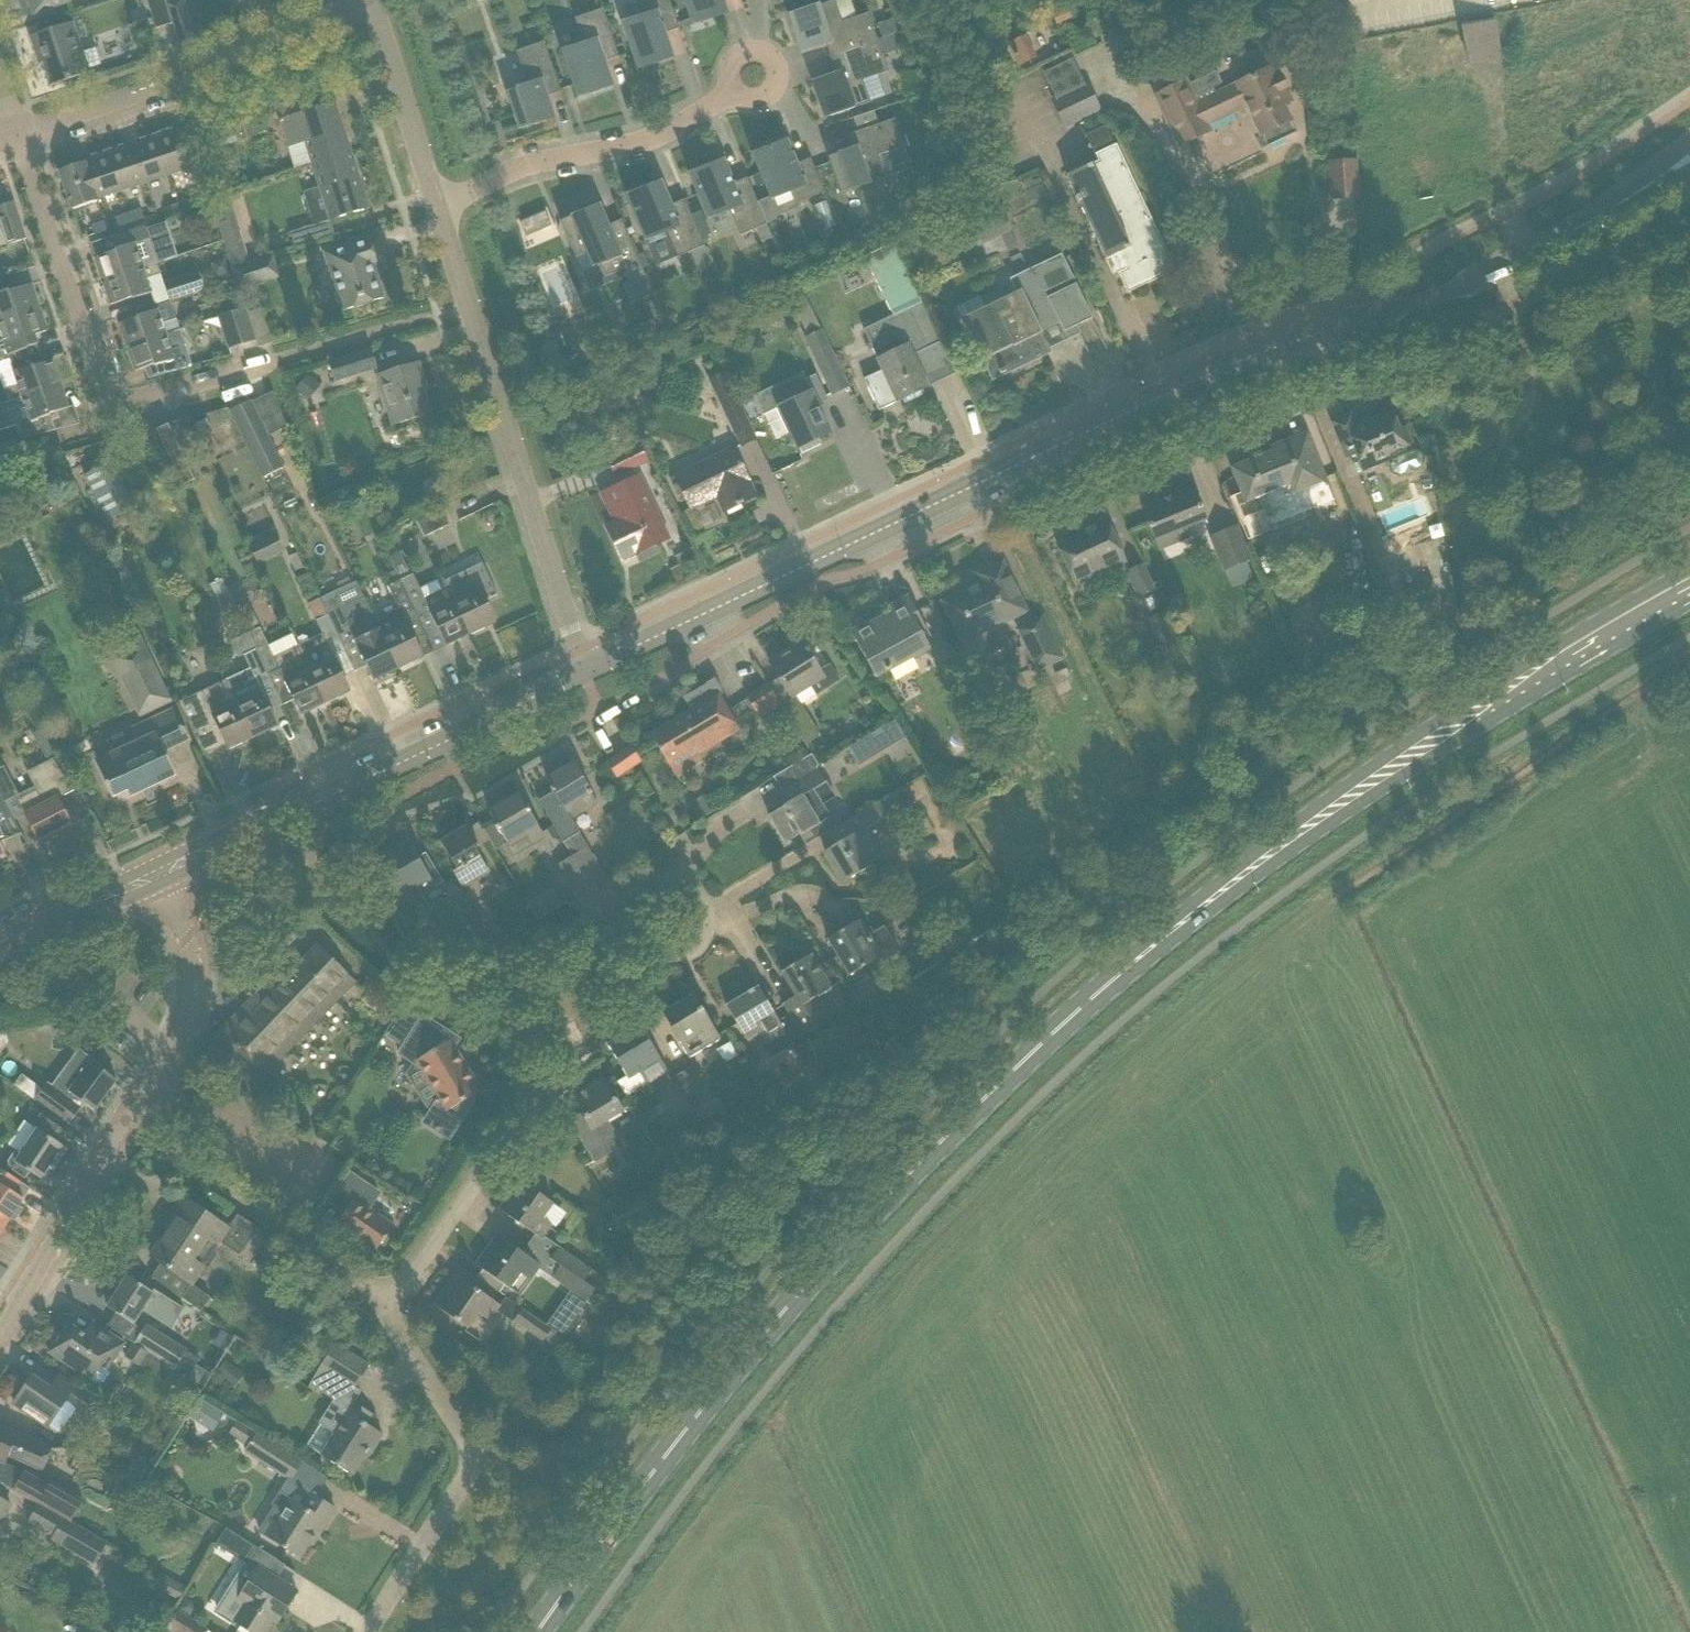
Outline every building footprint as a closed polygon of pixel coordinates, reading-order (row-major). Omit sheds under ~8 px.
[(32,14),(53,7),(71,1),(71,0),(27,0),(32,14)] [(172,23),(166,3),(165,0),(147,0),(149,7),(156,28),(172,23)] [(172,23),(181,49),(197,44),(183,0),(176,0),(166,3),(172,23)] [(621,24),(637,70),(673,57),(665,33),(679,28),(669,0),(638,0),(643,16),(621,24)] [(692,25),(727,13),(723,0),(683,0),(692,25)] [(830,57),(878,40),(868,13),(842,22),(834,0),(789,16),(801,52),(826,45),(830,57)] [(1372,35),(1376,54),(1380,76),(1432,66),(1427,39),(1463,32),(1469,64),(1499,58),(1489,4),(1459,10),(1460,18),(1424,25),(1423,24),(1372,35)] [(1067,8),(1052,15),(1057,25),(1072,19),(1067,8)] [(604,61),(619,57),(602,9),(574,18),(583,45),(561,52),(577,98),(613,85),(604,61)] [(893,19),(878,24),(882,37),(897,32),(893,19)] [(30,37),(35,53),(39,52),(51,85),(89,72),(73,23),(51,30),(30,37)] [(892,35),(878,40),(883,54),(897,50),(892,35)] [(878,40),(830,57),(836,74),(812,83),(824,118),(870,102),(862,81),(889,71),(883,54),(878,40)] [(505,92),(518,130),(554,117),(547,97),(561,92),(544,41),(516,51),(527,85),(505,92)] [(1155,95),(1169,126),(1179,146),(1210,131),(1207,124),(1247,105),(1267,146),(1295,133),(1282,105),(1290,101),(1284,88),(1285,87),(1280,76),(1279,77),(1273,66),(1236,84),(1216,94),(1213,88),(1221,84),(1215,71),(1187,84),(1186,80),(1155,95)] [(1052,100),(1065,126),(1100,110),(1087,84),(1052,100)] [(305,142),(312,164),(351,151),(336,102),(280,119),(289,147),(305,142)] [(261,114),(242,120),(247,136),(267,130),(261,114)] [(827,158),(840,193),(886,177),(878,155),(904,146),(895,118),(846,135),(851,149),(827,158)] [(172,128),(155,134),(170,176),(195,168),(183,133),(174,136),(172,128)] [(141,147),(134,149),(145,185),(170,176),(155,134),(139,139),(141,147)] [(825,192),(810,158),(796,164),(787,140),(752,155),(770,200),(792,191),(797,204),(825,192)] [(123,144),(107,150),(121,193),(145,185),(134,149),(126,152),(123,144)] [(1097,161),(1067,175),(1106,259),(1110,257),(1127,293),(1175,271),(1116,144),(1094,154),(1097,161)] [(93,163),(86,165),(98,201),(121,193),(107,150),(90,155),(93,163)] [(351,151),(312,164),(329,221),(369,208),(351,151)] [(728,210),(739,236),(766,225),(747,178),(733,183),(723,160),(688,175),(707,219),(728,210)] [(98,201),(86,165),(84,162),(59,171),(72,209),(98,201)] [(1330,163),(1332,198),(1356,197),(1354,162),(1330,163)] [(1019,180),(1025,192),(1045,183),(1040,171),(1019,180)] [(219,178),(206,182),(209,193),(223,189),(219,178)] [(666,232),(677,258),(691,252),(704,246),(684,199),(670,205),(661,182),(626,196),(645,241),(666,232)] [(211,199),(226,249),(259,240),(254,223),(240,227),(228,193),(211,199)] [(192,198),(178,203),(182,212),(195,208),(192,198)] [(1012,231),(996,199),(961,214),(977,248),(1012,231)] [(825,201),(814,206),(824,230),(836,225),(825,201)] [(1,228),(7,245),(26,239),(13,202),(0,206),(0,228),(1,228)] [(182,212),(178,203),(165,207),(168,217),(182,212)] [(645,274),(621,219),(607,225),(599,205),(560,222),(575,258),(586,253),(592,267),(600,264),(605,277),(623,269),(628,281),(642,275),(645,274)] [(141,208),(128,212),(131,222),(144,218),(141,208)] [(131,222),(128,212),(115,217),(118,227),(131,222)] [(211,212),(198,216),(203,233),(216,228),(211,212)] [(91,225),(94,235),(107,230),(104,220),(91,225)] [(300,230),(304,244),(335,235),(331,221),(300,230)] [(97,257),(105,280),(157,263),(157,262),(164,260),(153,226),(146,228),(145,225),(111,237),(115,249),(115,251),(97,257)] [(377,277),(373,265),(386,260),(379,235),(324,253),(343,311),(384,298),(382,293),(385,292),(380,276),(377,277)] [(863,329),(882,370),(863,379),(878,410),(927,387),(912,355),(940,342),(921,302),(892,243),(864,257),(892,316),(863,329)] [(704,246),(691,252),(699,271),(712,265),(704,246)] [(232,268),(238,290),(280,277),(272,254),(232,268)] [(962,319),(973,343),(992,381),(993,381),(991,377),(1000,373),(1001,374),(1006,371),(1006,372),(1023,364),(1024,366),(1047,355),(1038,335),(1041,333),(1040,333),(1060,323),(1064,332),(1092,318),(1061,254),(1009,279),(1016,293),(985,308),(987,313),(967,322),(965,318),(962,319)] [(157,263),(105,280),(106,283),(103,284),(110,305),(131,298),(132,299),(151,293),(147,279),(161,274),(157,263)] [(164,284),(170,301),(203,289),(198,273),(164,284)] [(628,281),(622,284),(631,303),(651,294),(642,275),(628,281)] [(35,309),(27,285),(4,293),(4,291),(0,293),(0,321),(35,309)] [(820,331),(821,331),(805,298),(792,304),(808,337),(806,338),(832,394),(847,387),(820,331)] [(244,308),(232,312),(243,345),(255,341),(248,320),(247,317),(246,314),(244,308)] [(0,321),(0,358),(24,350),(23,349),(33,346),(30,337),(43,333),(35,309),(0,321)] [(119,323),(127,347),(180,330),(176,318),(163,323),(158,309),(137,316),(138,317),(119,323)] [(260,309),(246,314),(247,317),(248,320),(255,341),(257,348),(258,348),(270,345),(270,344),(271,344),(260,309)] [(243,345),(232,312),(218,316),(229,349),(243,345)] [(650,320),(639,325),(646,341),(657,336),(650,320)] [(180,330),(127,347),(135,371),(145,368),(148,378),(177,368),(176,367),(189,363),(182,341),(184,341),(180,330)] [(329,362),(334,381),(376,368),(371,349),(329,362)] [(8,402),(60,384),(52,360),(43,363),(40,354),(11,363),(18,386),(4,391),(8,402)] [(422,386),(426,385),(418,362),(376,375),(392,426),(431,414),(422,386)] [(828,400),(815,374),(805,379),(802,373),(769,389),(777,408),(765,414),(776,439),(789,433),(797,449),(830,433),(817,405),(828,400)] [(60,384),(8,402),(0,404),(0,430),(15,425),(20,440),(55,430),(50,414),(68,408),(60,384)] [(754,439),(728,384),(714,391),(740,446),(754,439)] [(229,411),(262,478),(282,469),(249,401),(229,411)] [(1391,459),(1389,454),(1390,453),(1393,458),(1390,465),(1393,472),(1399,474),(1404,473),(1405,476),(1417,471),(1416,468),(1421,466),(1424,460),(1421,453),(1414,450),(1407,452),(1405,447),(1412,445),(1404,426),(1398,429),(1391,412),(1366,422),(1365,420),(1354,424),(1350,415),(1331,422),(1347,459),(1356,455),(1363,471),(1391,459)] [(198,478),(189,461),(171,423),(153,432),(171,469),(179,487),(198,478)] [(1280,448),(1231,468),(1245,504),(1296,483),(1300,492),(1327,482),(1307,432),(1278,444),(1280,448)] [(221,453),(212,434),(200,440),(209,458),(221,453)] [(133,438),(117,446),(131,476),(147,469),(133,438)] [(647,461),(640,445),(608,460),(615,476),(647,461)] [(675,476),(691,510),(717,498),(724,512),(755,496),(732,448),(675,476)] [(113,461),(84,475),(106,520),(135,507),(113,461)] [(668,539),(639,476),(601,494),(615,523),(606,527),(622,560),(668,539)] [(240,484),(233,487),(236,495),(243,492),(240,484)] [(1171,500),(1143,511),(1159,550),(1188,538),(1185,528),(1206,520),(1191,484),(1169,493),(1171,500)] [(418,520),(425,536),(449,525),(442,509),(418,520)] [(388,513),(376,519),(381,529),(393,523),(388,513)] [(1057,546),(1067,566),(1075,584),(1125,561),(1105,517),(1087,525),(1090,531),(1057,546)] [(105,522),(95,527),(101,540),(111,535),(105,522)] [(1211,537),(1225,571),(1254,559),(1240,526),(1211,537)] [(249,544),(259,564),(284,552),(275,532),(249,544)] [(396,570),(395,570),(426,635),(438,629),(446,646),(471,634),(448,586),(446,581),(421,593),(413,575),(411,576),(399,552),(389,556),(396,570)] [(289,557),(295,571),(303,567),(297,553),(289,557)] [(973,573),(979,585),(943,602),(961,641),(1025,610),(1001,560),(973,573)] [(1127,572),(1139,596),(1154,589),(1143,564),(1127,572)] [(485,569),(448,586),(471,634),(495,623),(484,600),(497,594),(485,569)] [(400,609),(375,621),(398,669),(422,657),(414,640),(426,635),(395,570),(384,575),(400,609)] [(210,584),(222,609),(234,604),(223,579),(210,584)] [(1391,599),(1401,622),(1402,626),(1442,609),(1431,582),(1391,599)] [(916,661),(932,652),(925,640),(931,636),(920,616),(909,597),(887,610),(888,612),(853,632),(864,651),(876,672),(879,677),(914,657),(916,661)] [(329,616),(328,616),(340,640),(339,640),(354,672),(366,666),(373,681),(398,669),(375,621),(370,610),(346,621),(343,614),(331,619),(329,614),(328,615),(329,616)] [(1147,619),(1159,645),(1177,638),(1165,611),(1147,619)] [(322,633),(298,645),(325,704),(350,692),(328,645),(339,640),(340,640),(328,616),(316,622),(322,633)] [(1019,627),(1038,668),(1061,656),(1042,616),(1019,627)] [(256,650),(282,706),(294,700),(301,715),(325,704),(298,645),(272,657),(267,645),(259,627),(248,633),(256,650)] [(171,702),(148,651),(139,633),(120,641),(124,650),(110,657),(115,667),(139,717),(171,702)] [(838,680),(829,664),(819,671),(813,661),(801,643),(770,663),(779,677),(768,684),(806,744),(822,733),(802,704),(798,697),(801,696),(798,691),(809,685),(815,695),(838,680)] [(240,673),(226,680),(253,738),(277,727),(270,711),(282,706),(256,650),(244,656),(253,675),(243,679),(240,673)] [(1067,669),(1055,674),(1060,684),(1071,679),(1067,669)] [(690,711),(650,735),(675,777),(702,761),(698,754),(739,730),(719,697),(723,694),(714,679),(683,698),(690,711)] [(253,738),(226,680),(202,691),(179,702),(194,735),(204,755),(226,745),(228,749),(253,738)] [(769,711),(800,763),(813,756),(806,744),(768,684),(746,698),(758,717),(769,711)] [(174,775),(163,751),(188,739),(182,727),(174,710),(133,730),(139,742),(133,744),(97,761),(104,775),(113,795),(129,788),(131,795),(174,775)] [(894,721),(848,749),(858,765),(905,737),(894,721)] [(631,747),(607,763),(616,777),(640,761),(631,747)] [(17,800),(25,815),(58,799),(75,790),(57,756),(27,772),(36,789),(17,800)] [(800,763),(779,775),(794,800),(783,806),(784,807),(768,816),(784,843),(800,834),(801,835),(820,824),(811,810),(823,803),(815,788),(826,782),(817,767),(818,766),(813,756),(800,763)] [(585,812),(598,804),(573,763),(564,768),(562,766),(563,765),(562,764),(546,774),(546,775),(547,775),(548,777),(546,779),(551,787),(550,788),(552,792),(538,801),(563,842),(580,832),(572,818),(585,811),(585,812)] [(0,767),(0,792),(5,801),(18,794),(3,765),(2,766),(0,767)] [(1122,797),(1142,792),(1139,780),(1119,786),(1122,797)] [(9,810),(4,801),(5,801),(0,792),(0,814),(9,810)] [(514,855),(545,837),(520,795),(489,813),(514,855)] [(693,801),(703,817),(713,811),(704,795),(693,801)] [(58,799),(25,815),(39,842),(71,825),(58,799)] [(825,851),(843,882),(883,858),(865,828),(889,815),(880,800),(846,821),(827,832),(835,845),(825,851)] [(454,871),(463,887),(489,872),(475,848),(478,846),(467,826),(440,842),(456,869),(454,871)] [(378,862),(398,896),(417,884),(422,894),(433,887),(408,844),(378,862)] [(586,847),(571,856),(590,888),(606,879),(586,847)] [(590,888),(571,856),(556,865),(575,897),(590,888)] [(527,903),(541,920),(563,902),(549,885),(527,903)] [(475,932),(473,933),(485,951),(499,943),(478,908),(465,916),(475,932)] [(449,947),(473,933),(475,932),(465,916),(462,911),(436,926),(449,947)] [(1005,919),(1004,924),(1008,930),(1017,924),(1010,915),(1005,919)] [(899,953),(896,948),(883,926),(868,935),(859,920),(827,939),(839,958),(861,996),(874,989),(862,968),(880,958),(883,963),(899,953)] [(210,1043),(226,1058),(236,1048),(265,1075),(354,982),(333,962),(317,946),(284,979),(277,972),(210,1043)] [(782,1004),(789,1015),(789,1014),(803,1037),(830,1021),(816,998),(831,989),(811,954),(781,972),(795,996),(782,1004)] [(789,1014),(789,1015),(778,1021),(758,986),(725,1005),(747,1042),(759,1035),(772,1057),(791,1046),(804,1069),(817,1061),(803,1037),(789,1014)] [(661,1013),(689,1059),(720,1040),(693,994),(661,1013)] [(426,1124),(447,1137),(448,1136),(450,1137),(472,1101),(470,1097),(480,1091),(454,1047),(459,1039),(422,1016),(421,1017),(407,1008),(389,1036),(404,1045),(399,1054),(414,1063),(416,1062),(437,1097),(436,1098),(434,1102),(436,1103),(424,1121),(427,1122),(426,1124)] [(617,1082),(626,1097),(668,1073),(640,1026),(608,1045),(626,1076),(617,1082)] [(0,1035),(0,1057),(1,1056),(8,1047),(5,1034),(0,1035)] [(94,1110),(116,1080),(93,1063),(95,1061),(79,1049),(52,1086),(48,1082),(34,1100),(45,1108),(53,1113),(69,1125),(84,1103),(94,1110)] [(696,1066),(683,1073),(703,1107),(715,1100),(696,1066)] [(703,1107),(683,1073),(671,1080),(690,1114),(703,1107)] [(607,1120),(621,1111),(602,1078),(572,1096),(586,1120),(574,1127),(594,1162),(622,1145),(607,1120)] [(44,1181),(66,1148),(58,1143),(71,1126),(69,1125),(53,1113),(45,1108),(33,1124),(39,1129),(39,1130),(22,1154),(20,1152),(15,1149),(7,1161),(8,1168),(25,1179),(30,1172),(44,1181)] [(334,1115),(327,1127),(338,1133),(345,1121),(334,1115)] [(9,1221),(9,1220),(9,1221),(10,1219),(11,1218),(15,1221),(23,1209),(19,1206),(22,1200),(23,1200),(23,1199),(14,1193),(21,1182),(0,1169),(0,1215),(9,1221)] [(336,1224),(375,1251),(393,1226),(368,1209),(379,1193),(350,1174),(331,1202),(344,1212),(336,1224)] [(520,1180),(499,1210),(517,1222),(534,1234),(541,1239),(543,1236),(551,1224),(543,1218),(553,1203),(538,1193),(520,1180)] [(151,1256),(165,1266),(193,1285),(218,1246),(221,1243),(238,1255),(245,1246),(258,1228),(237,1214),(228,1228),(181,1197),(170,1213),(176,1218),(151,1256)] [(0,1215),(0,1234),(9,1221),(0,1215)] [(498,1235),(476,1265),(494,1278),(519,1295),(538,1268),(540,1265),(522,1252),(516,1248),(498,1235)] [(559,1246),(551,1258),(557,1262),(584,1281),(593,1269),(560,1246),(559,1246)] [(557,1262),(549,1275),(553,1278),(588,1301),(596,1289),(584,1281),(557,1262)] [(433,1305),(468,1329),(478,1314),(490,1322),(501,1306),(455,1274),(433,1305)] [(127,1276),(107,1307),(126,1319),(133,1323),(141,1310),(170,1328),(183,1308),(154,1290),(153,1292),(146,1288),(127,1276)] [(193,1285),(183,1299),(201,1312),(210,1298),(193,1285)] [(514,1321),(542,1341),(551,1328),(523,1308),(514,1321)] [(106,1370),(125,1343),(92,1322),(84,1334),(68,1324),(49,1353),(56,1358),(55,1362),(59,1364),(63,1362),(97,1385),(103,1383),(110,1373),(106,1370)] [(148,1352),(175,1368),(187,1349),(146,1324),(134,1343),(148,1352)] [(139,1366),(148,1352),(134,1343),(125,1357),(139,1366)] [(319,1368),(353,1390),(369,1365),(335,1344),(319,1368)] [(15,1403),(33,1416),(47,1426),(48,1424),(60,1433),(76,1410),(82,1414),(93,1398),(78,1388),(60,1376),(50,1390),(32,1378),(15,1403)] [(209,1432),(223,1415),(203,1398),(189,1415),(209,1432)] [(366,1424),(372,1414),(351,1401),(332,1431),(320,1423),(307,1444),(322,1454),(321,1456),(352,1475),(365,1455),(368,1457),(382,1434),(366,1424)] [(236,1422),(228,1435),(249,1447),(246,1452),(290,1480),(302,1461),(258,1433),(257,1434),(236,1422)] [(39,1505),(70,1523),(71,1522),(83,1500),(25,1471),(5,1463),(10,1452),(43,1466),(51,1448),(0,1426),(0,1482),(10,1487),(40,1504),(39,1505)] [(274,1506),(258,1531),(299,1557),(315,1534),(318,1536),(335,1509),(312,1494),(303,1507),(279,1492),(271,1504),(274,1506)] [(11,1505),(0,1499),(0,1524),(11,1505)] [(70,1523),(39,1505),(28,1522),(52,1537),(51,1540),(93,1565),(107,1543),(71,1522),(70,1523)] [(260,1549),(227,1528),(217,1545),(250,1565),(260,1549)] [(250,1631),(265,1631),(272,1620),(277,1623),(293,1597),(284,1591),(288,1586),(259,1567),(239,1599),(247,1604),(236,1623),(250,1631)] [(184,1601),(178,1611),(189,1619),(193,1612),(191,1605),(184,1601)] [(177,1631),(206,1631),(207,1630),(189,1619),(178,1611),(168,1627),(177,1631)]
